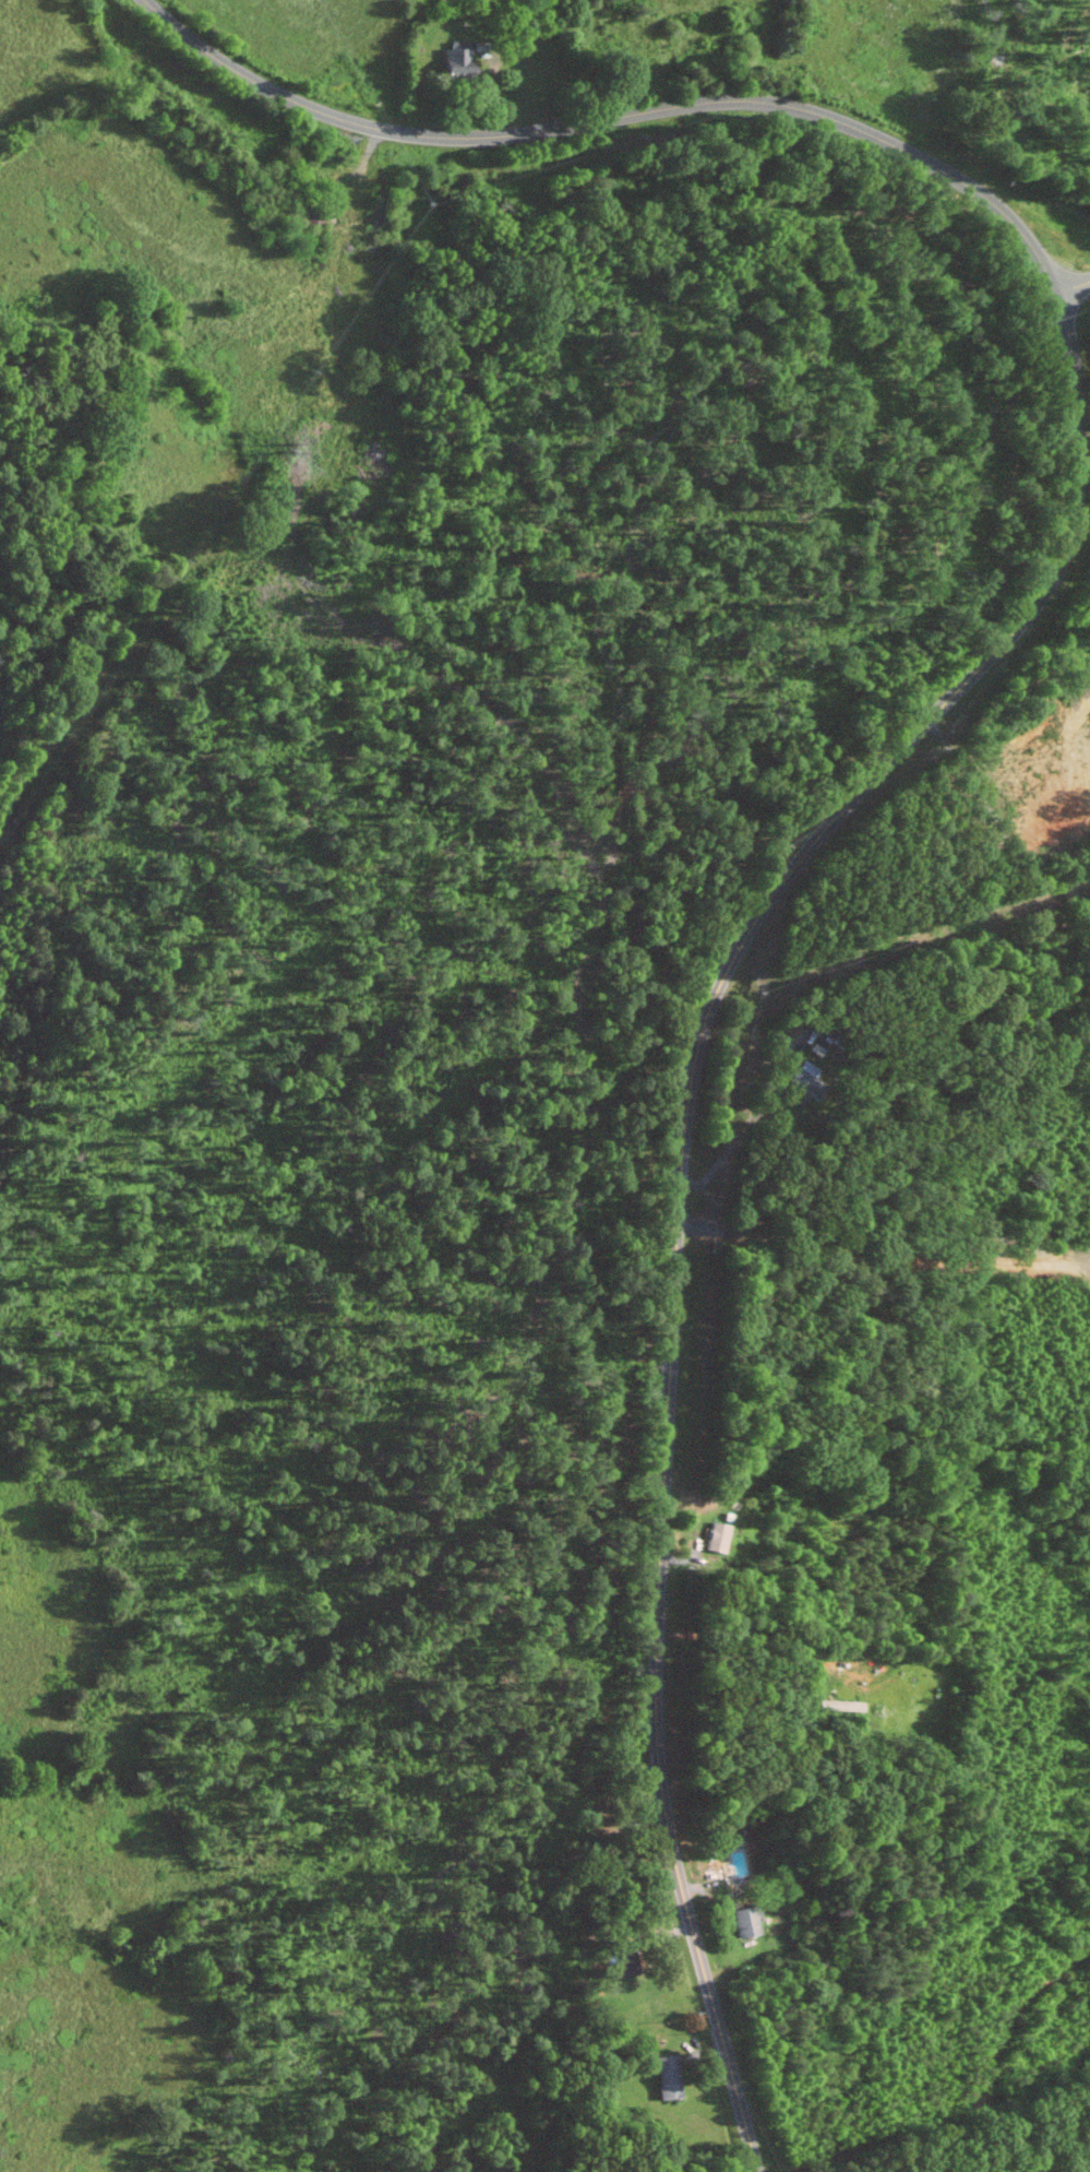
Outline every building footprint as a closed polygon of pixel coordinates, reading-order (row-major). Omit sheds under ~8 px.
[(467,78),(466,43),(440,44),(440,78),(467,78)] [(785,1083),(803,1092),(815,1067),(797,1059),(785,1083)] [(706,1550),(722,1553),(727,1525),(711,1522),(706,1550)] [(737,1938),(757,1934),(753,1917),(758,1916),(756,1905),(731,1911),(737,1938)] [(654,2057),(659,2100),(681,2098),(677,2055),(654,2057)]
